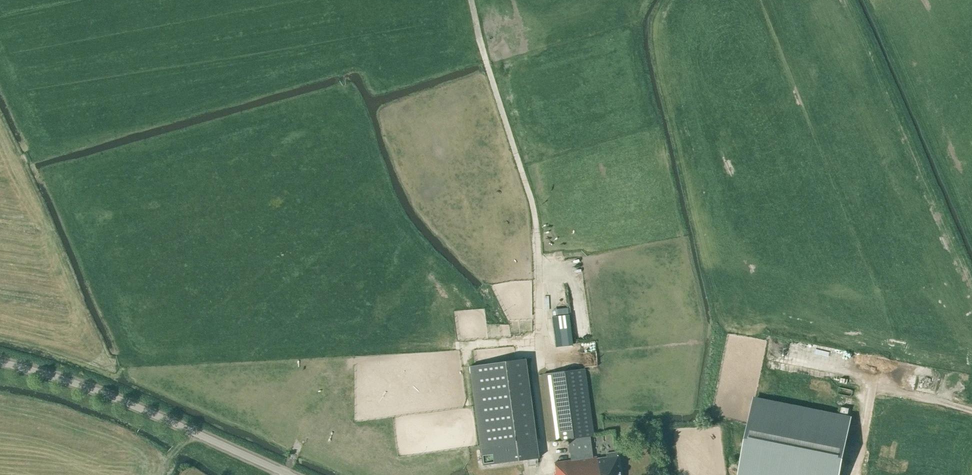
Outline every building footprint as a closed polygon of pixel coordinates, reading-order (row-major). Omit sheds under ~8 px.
[(469,366),(482,466),(538,459),(525,359),(484,364),(469,366)] [(590,436),(593,436),(585,369),(542,375),(551,441),(568,439),(571,460),(554,463),(555,473),(553,473),(554,474),(619,474),(616,453),(605,454),(606,458),(597,459),(596,457),(592,457),(590,436)] [(849,418),(754,399),(739,474),(838,474),(849,418)]
